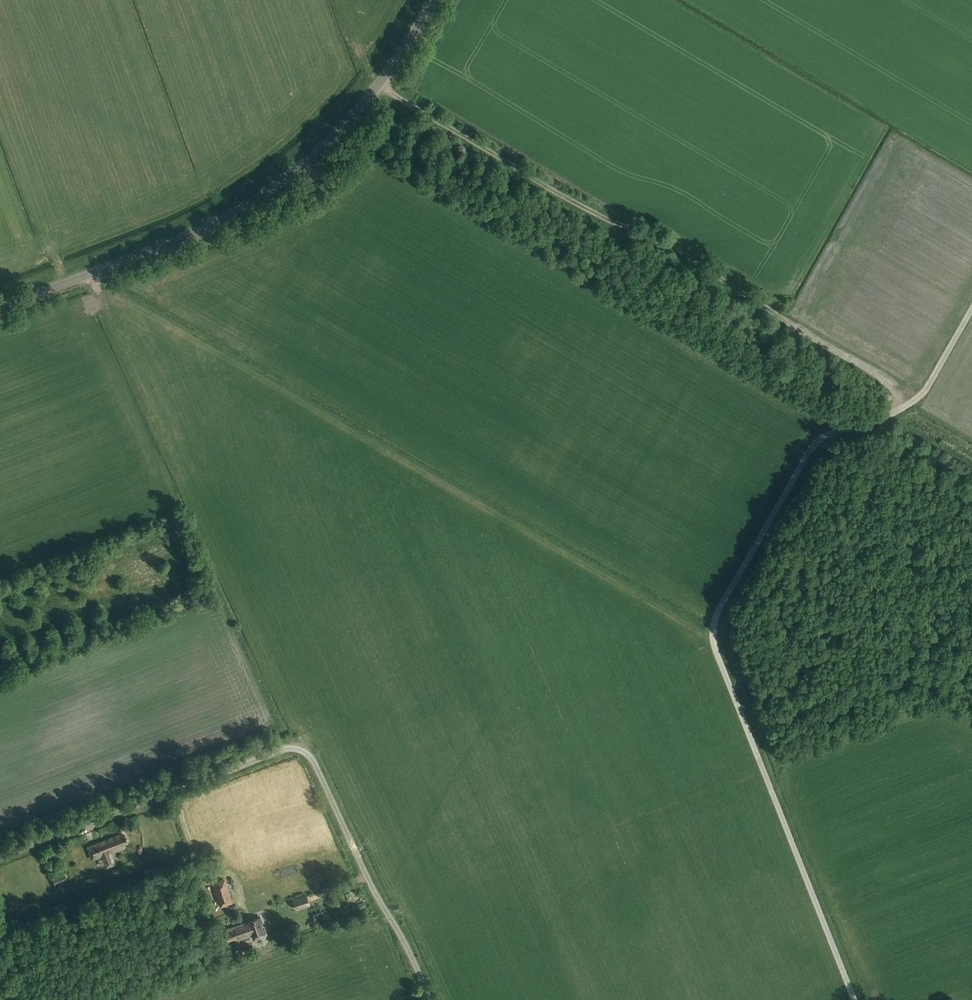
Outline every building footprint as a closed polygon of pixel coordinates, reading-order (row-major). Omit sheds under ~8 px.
[(798,318),(813,327),(818,319),(803,310),(798,318)] [(77,568),(76,579),(86,579),(86,568),(77,568)] [(87,847),(92,859),(102,856),(106,867),(115,864),(110,853),(125,847),(124,844),(128,843),(125,835),(123,836),(122,834),(87,847)] [(52,878),(55,886),(67,881),(63,873),(52,878)] [(223,879),(212,883),(217,897),(228,893),(223,879)] [(291,900),(296,911),(311,906),(306,895),(291,900)] [(323,911),(312,915),(314,920),(325,916),(323,911)] [(268,936),(265,928),(263,928),(262,924),(264,923),(261,916),(247,921),(247,923),(244,924),(244,923),(226,929),(226,932),(225,932),(228,941),(235,938),(236,941),(248,937),(248,936),(251,935),(253,941),(268,936)]
